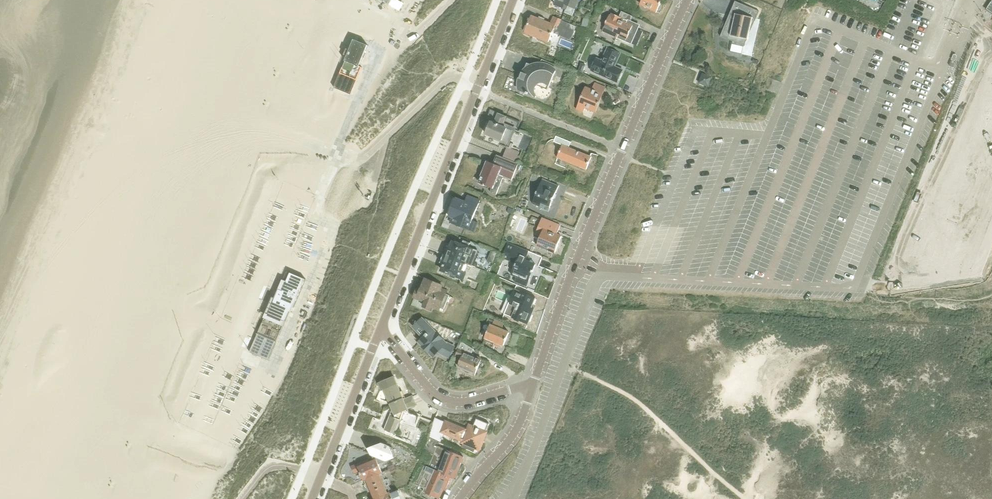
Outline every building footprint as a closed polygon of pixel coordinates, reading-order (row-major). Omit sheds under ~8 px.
[(401,12),(407,0),(379,0),(401,12)] [(575,8),(579,0),(556,0),(555,4),(566,9),(564,12),(572,16),(575,8)] [(640,4),(657,12),(662,0),(642,0),(640,4)] [(753,18),(755,18),(754,21),(755,21),(759,11),(735,1),(721,36),(744,46),(747,39),(748,40),(753,18)] [(622,11),(619,17),(612,13),(611,16),(609,15),(602,30),(632,44),(638,29),(636,28),(638,24),(631,21),(633,16),(622,11)] [(576,25),(564,21),(553,16),(551,23),(532,15),(525,32),(549,42),(553,31),(571,38),(576,25)] [(584,18),(582,25),(588,27),(590,19),(584,18)] [(599,24),(590,22),(588,30),(597,33),(599,24)] [(348,56),(334,87),(351,94),(362,67),(360,66),(368,45),(354,39),(350,50),(347,49),(345,54),(348,56)] [(596,58),(591,70),(618,82),(623,69),(615,65),(620,52),(608,47),(602,60),(596,58)] [(517,84),(518,89),(536,96),(537,94),(545,98),(548,89),(557,69),(554,66),(554,64),(542,59),(541,62),(537,62),(531,64),(526,66),(523,69),(522,72),(521,71),(518,78),(517,84)] [(703,74),(700,82),(708,86),(711,78),(703,74)] [(774,95),(779,83),(767,78),(762,90),(774,95)] [(596,112),(606,88),(595,83),(592,90),(586,87),(577,109),(583,112),(585,108),(596,112)] [(508,147),(512,148),(514,144),(510,142),(515,132),(516,132),(521,122),(492,109),(487,120),(491,121),(486,133),(494,137),(493,139),(509,145),(508,147)] [(567,147),(570,141),(557,136),(554,141),(562,145),(557,158),(587,170),(592,157),(567,147)] [(519,151),(512,148),(508,146),(504,157),(515,162),(519,151)] [(519,163),(515,162),(504,157),(496,154),(493,164),(488,162),(480,182),(494,188),(499,176),(511,181),(519,163)] [(548,182),(548,183),(542,180),(540,185),(533,203),(541,206),(540,208),(548,211),(550,206),(559,187),(548,182)] [(481,200),(474,198),(468,195),(466,201),(456,198),(452,207),(449,216),(453,218),(451,222),(475,232),(479,223),(473,220),(481,200)] [(555,252),(562,236),(557,234),(560,225),(542,218),(536,234),(541,236),(537,245),(555,252)] [(447,256),(466,263),(472,266),(479,250),(474,248),(474,249),(468,247),(470,241),(465,239),(463,245),(453,241),(447,256)] [(529,251),(518,247),(508,243),(502,258),(516,263),(512,274),(520,278),(519,282),(527,285),(529,281),(536,265),(525,260),(529,251)] [(487,261),(493,263),(497,253),(491,250),(487,261)] [(462,271),(466,263),(447,256),(441,271),(463,280),(466,273),(462,271)] [(268,360),(276,342),(289,311),(291,312),(304,279),(286,271),(271,306),(269,305),(260,326),(257,334),(249,352),(268,360)] [(443,311),(444,309),(449,296),(446,294),(447,290),(441,288),(442,285),(426,279),(421,291),(417,290),(414,297),(425,302),(423,307),(431,310),(432,307),(439,310),(443,311)] [(513,295),(507,307),(505,314),(528,324),(533,312),(530,311),(536,298),(515,289),(513,295)] [(423,317),(417,330),(424,338),(420,342),(425,347),(434,355),(434,356),(436,354),(439,350),(444,352),(443,353),(449,356),(454,347),(446,343),(444,341),(455,331),(445,327),(442,326),(442,325),(423,317)] [(495,320),(494,321),(489,318),(487,323),(490,325),(485,337),(495,341),(494,344),(500,346),(501,344),(504,345),(509,332),(503,330),(503,329),(502,329),(504,324),(495,320)] [(462,341),(459,349),(458,349),(456,355),(462,358),(458,366),(476,373),(482,359),(472,354),(474,349),(462,341)] [(385,389),(393,408),(396,415),(405,411),(408,409),(394,376),(382,382),(385,389)] [(396,415),(393,408),(385,429),(396,434),(396,433),(405,411),(396,415)] [(442,426),(434,423),(431,430),(440,434),(441,432),(461,441),(461,442),(463,443),(462,446),(475,451),(476,449),(477,449),(486,429),(486,430),(489,423),(476,418),(474,425),(469,423),(467,427),(445,418),(442,426)] [(367,478),(380,473),(383,472),(380,465),(383,464),(381,460),(387,458),(394,451),(393,448),(385,443),(381,444),(381,443),(369,448),(373,458),(376,457),(377,459),(370,462),(369,459),(352,466),(355,472),(360,470),(364,480),(367,478)] [(435,469),(425,492),(430,494),(439,498),(443,489),(446,490),(452,477),(457,466),(459,467),(464,457),(446,449),(441,461),(439,460),(438,461),(435,460),(432,468),(435,469)] [(435,469),(432,468),(423,464),(415,484),(424,488),(423,492),(425,492),(435,469)] [(383,481),(380,473),(367,478),(376,498),(388,493),(385,486),(389,484),(387,479),(383,481)]
